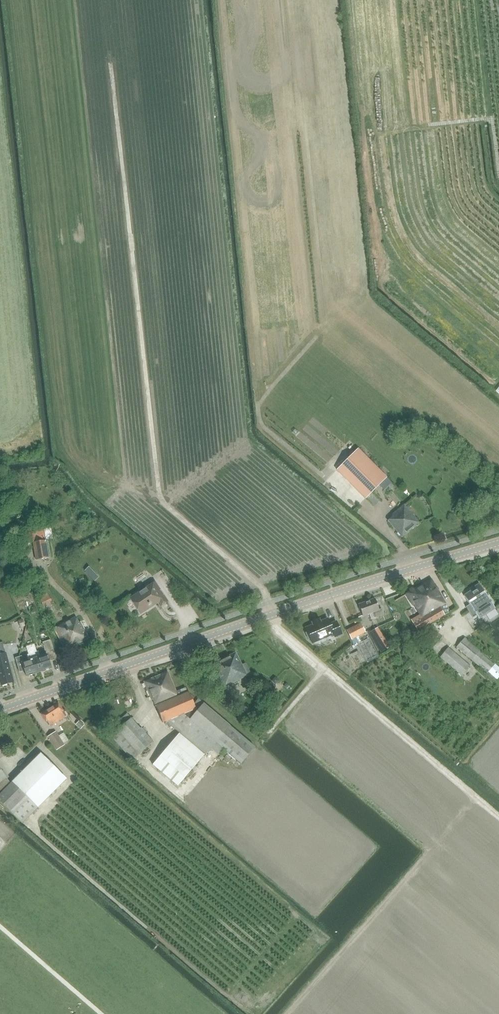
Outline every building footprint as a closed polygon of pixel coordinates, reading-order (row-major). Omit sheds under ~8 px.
[(337,470),(346,479),(365,498),(386,477),(367,458),(358,449),(337,470)] [(388,521),(389,521),(402,537),(419,523),(404,505),(392,515),(393,516),(388,521)] [(46,541),(53,540),(50,528),(17,535),(20,545),(33,543),(36,560),(49,558),(46,541)] [(116,536),(112,539),(119,546),(122,543),(116,536)] [(443,616),(438,609),(446,604),(431,580),(406,594),(413,605),(414,604),(425,622),(421,624),(422,626),(419,628),(421,629),(443,616)] [(160,607),(168,602),(155,582),(131,598),(142,614),(158,603),(160,607)] [(471,591),(464,596),(471,607),(467,609),(473,618),(484,611),(486,614),(493,610),(486,599),(488,598),(479,584),(470,590),(471,591)] [(46,600),(54,597),(50,587),(41,591),(46,600)] [(375,618),(384,614),(382,609),(379,610),(375,599),(359,605),(363,616),(373,612),(375,618)] [(65,650),(89,638),(81,622),(79,623),(76,617),(55,629),(65,650)] [(336,621),(330,624),(328,619),(320,622),(319,619),(312,622),(313,625),(306,628),(308,632),(306,633),(309,640),(311,639),(312,643),(334,634),(335,637),(342,634),(336,621)] [(361,623),(347,630),(351,639),(358,636),(366,632),(361,623)] [(376,629),(368,633),(372,639),(379,635),(376,629)] [(362,642),(358,644),(367,662),(379,656),(370,638),(369,638),(362,642)] [(457,647),(487,673),(495,664),(464,638),(457,647)] [(30,645),(39,673),(52,668),(49,661),(57,659),(51,640),(43,643),(47,655),(40,657),(39,651),(37,652),(34,644),(30,645)] [(384,642),(377,647),(381,653),(388,648),(384,642)] [(39,673),(30,645),(26,647),(29,654),(26,655),(28,661),(24,662),(22,656),(16,658),(20,672),(25,671),(27,677),(39,673)] [(470,666),(448,648),(440,657),(462,675),(470,666)] [(0,655),(0,681),(1,685),(14,682),(6,653),(0,655)] [(224,687),(247,675),(250,674),(245,664),(242,665),(236,653),(213,664),(224,687)] [(201,758),(209,749),(219,758),(226,750),(241,763),(255,747),(198,699),(194,704),(189,692),(188,693),(186,688),(177,692),(168,672),(144,682),(152,700),(153,699),(163,723),(166,721),(180,733),(152,765),(178,787),(201,758)] [(225,698),(219,704),(226,711),(232,705),(225,698)] [(51,726),(65,717),(62,712),(63,711),(58,703),(41,714),(46,722),(48,721),(51,726)] [(132,760),(153,742),(127,714),(117,723),(121,727),(111,736),(132,760)] [(81,729),(85,725),(80,721),(76,725),(81,729)] [(54,734),(49,738),(57,750),(62,747),(64,745),(64,744),(59,736),(57,738),(54,734)] [(67,779),(41,753),(35,759),(17,778),(13,782),(10,784),(0,768),(0,801),(9,810),(22,824),(67,779)]
